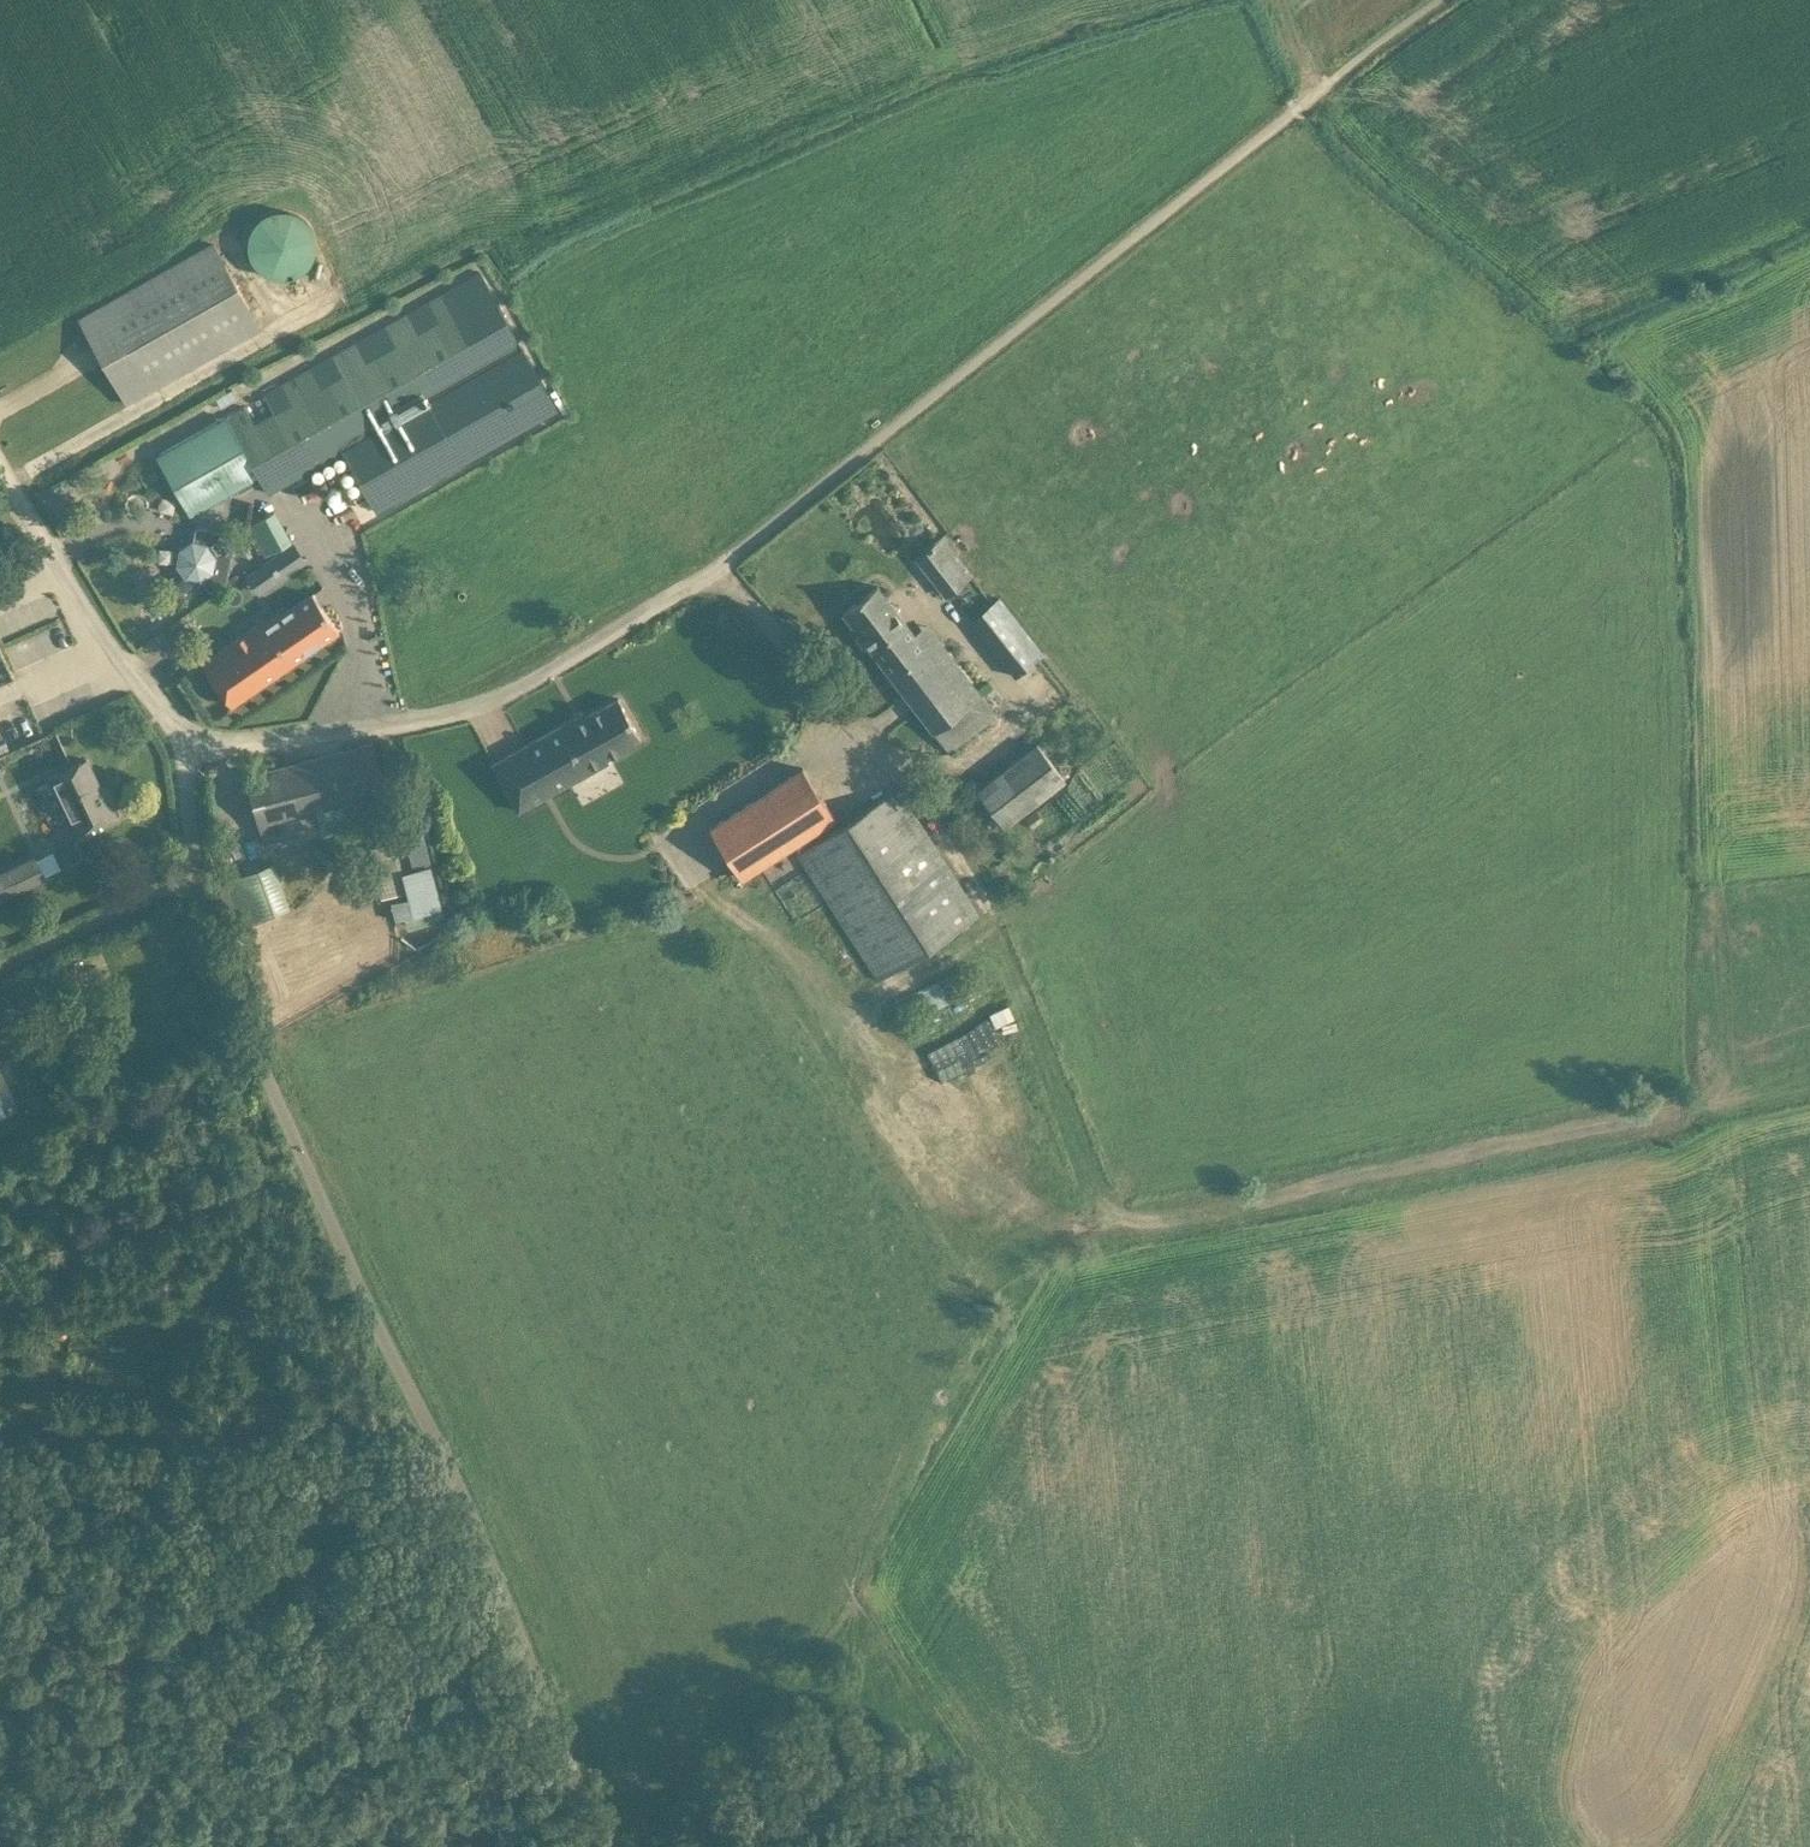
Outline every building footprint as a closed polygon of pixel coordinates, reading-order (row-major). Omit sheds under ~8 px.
[(329,257),(307,204),(254,226),(276,279),(329,257)] [(261,325),(215,243),(80,319),(127,402),(261,325)] [(480,270),(263,392),(273,411),(254,421),(245,404),(177,443),(156,455),(190,514),(259,475),(268,491),(289,480),(342,449),(376,509),(521,427),(512,410),(548,389),(480,270)] [(177,563),(186,576),(201,578),(210,591),(227,579),(233,551),(216,528),(196,525),(193,540),(180,549),(177,563)] [(283,525),(257,539),(266,554),(291,541),(283,525)] [(942,599),(973,575),(943,536),(916,556),(943,591),(938,595),(942,599)] [(293,543),(272,558),(283,574),(304,559),(293,543)] [(868,594),(844,612),(948,750),(974,730),(995,714),(936,636),(924,645),(913,631),(878,585),(868,594)] [(313,592),(293,606),(267,625),(264,620),(222,649),(202,663),(231,705),(339,630),(313,592)] [(1043,653),(999,597),(969,621),(1014,677),(1043,653)] [(21,663),(74,645),(66,622),(13,640),(21,663)] [(14,678),(0,646),(0,684),(14,678)] [(606,757),(620,749),(641,738),(618,698),(564,728),(561,725),(492,763),(520,812),(609,762),(606,757)] [(387,790),(374,742),(246,776),(264,842),(320,827),(316,810),(387,790)] [(1004,824),(1064,778),(1037,743),(978,789),(1004,824)] [(87,759),(64,769),(50,776),(78,835),(118,817),(110,798),(106,800),(87,759)] [(982,913),(911,811),(897,789),(840,826),(803,768),(710,828),(742,878),(794,844),(799,852),(797,853),(879,979),(982,913)] [(407,810),(392,823),(406,839),(421,826),(407,810)] [(410,839),(413,865),(432,863),(430,837),(410,839)] [(369,847),(380,898),(406,892),(395,842),(369,847)] [(33,852),(0,868),(0,896),(44,876),(33,852)] [(289,908),(273,861),(226,878),(243,925),(289,908)] [(409,870),(416,894),(395,900),(400,918),(448,905),(437,863),(409,870)] [(920,986),(929,1008),(945,1002),(937,979),(920,986)]
